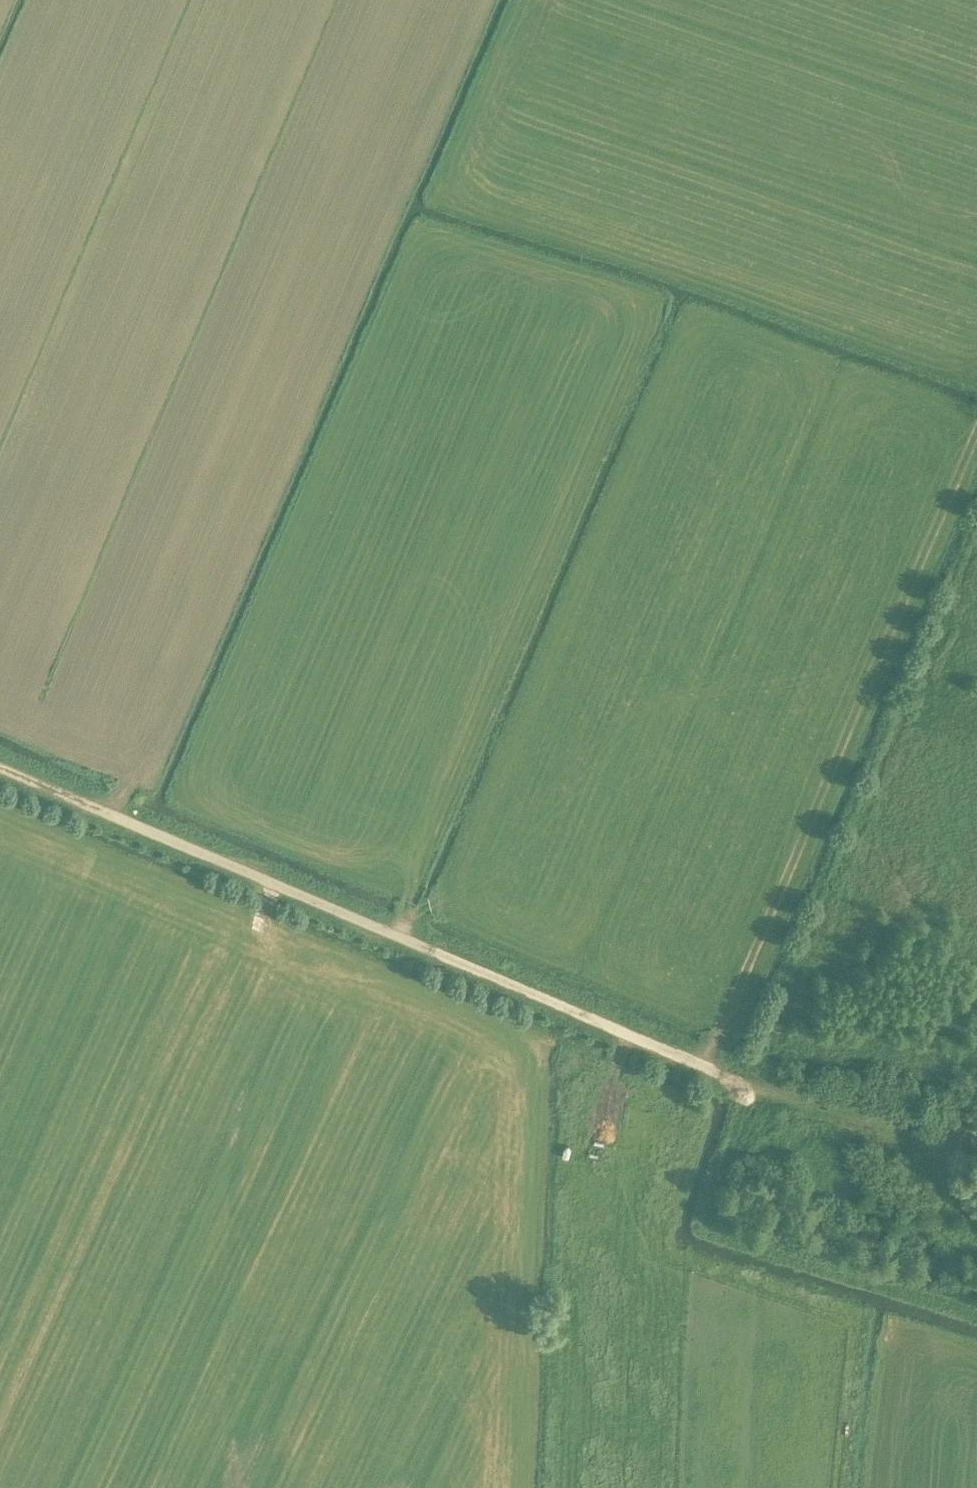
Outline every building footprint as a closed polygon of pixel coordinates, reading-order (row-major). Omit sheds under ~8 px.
[(612,1077),(605,1120),(625,1122),(632,1080),(612,1077)]
